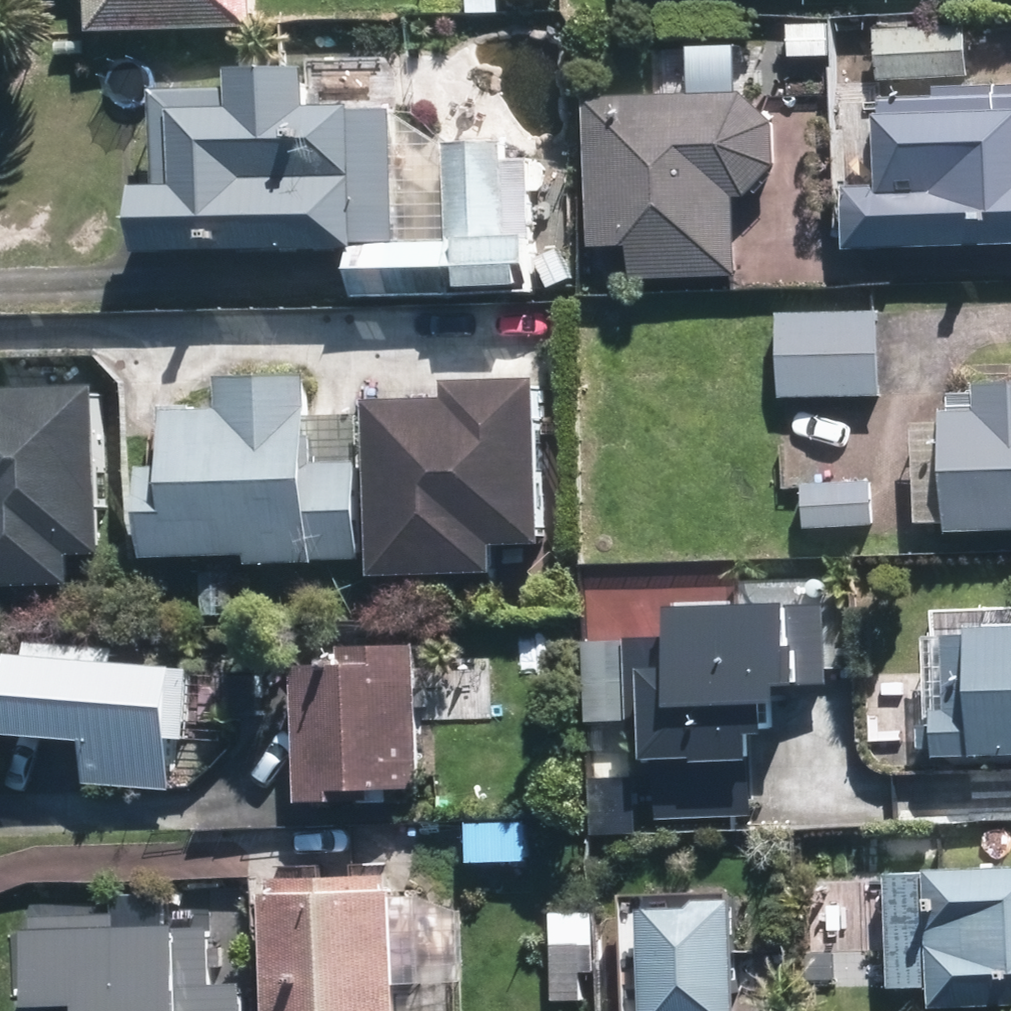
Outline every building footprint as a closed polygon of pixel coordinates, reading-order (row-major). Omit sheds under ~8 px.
[(94,28),(256,25),(256,0),(94,0),(94,28)] [(793,55),(835,53),(833,20),(791,21),(793,55)] [(972,23),(880,27),(883,77),(974,72),(972,23)] [(340,295),(519,291),(517,141),(433,142),(435,237),(381,238),(379,107),(299,109),(299,67),(224,69),(225,109),(166,110),(167,183),(128,184),(129,253),(339,249),(340,295)] [(741,273),(738,193),(751,194),(780,163),(779,120),(747,90),(592,96),(598,246),(637,243),(638,276),(741,273)] [(882,106),(885,175),(851,176),(853,235),(853,238),(901,238),(1010,233),(1010,102),(882,106)] [(564,248),(542,256),(553,283),(575,273),(564,248)] [(885,308),(782,311),(784,394),(886,391),(885,308)] [(236,562),(347,560),(345,460),(300,461),(298,373),(209,375),(209,408),(158,409),(159,465),(135,465),(136,556),(236,554),(236,562)] [(1010,528),(1010,381),(983,381),(984,409),(951,409),(953,529),(1010,528)] [(0,386),(0,582),(64,579),(63,551),(94,549),(87,383),(0,386)] [(356,404),(363,572),(480,567),(479,544),(530,542),(524,383),(440,387),(441,400),(356,404)] [(877,478),(808,480),(809,526),(878,523),(877,478)] [(666,638),(625,639),(628,720),(630,777),(632,818),(753,813),(749,730),(774,729),(772,683),(822,681),(819,603),(664,610),(666,638)] [(965,626),(966,635),(941,635),(942,709),(928,710),(929,753),(1010,752),(1010,625),(965,626)] [(625,639),(581,641),(584,722),(628,720),(625,639)] [(425,788),(422,642),(349,644),(349,662),(299,663),(302,802),(387,800),(386,789),(425,788)] [(4,654),(0,706),(0,732),(94,738),(91,781),(179,788),(182,737),(196,737),(201,668),(4,654)] [(632,818),(630,777),(586,779),(588,834),(632,832),(632,818)] [(886,872),(890,988),(932,986),(932,1007),(1010,1005),(1010,868),(886,872)] [(391,874),(274,878),(275,892),(268,892),(270,975),(271,1010),(404,1010),(403,975),(400,889),(392,889),(391,874)] [(237,984),(211,985),(208,922),(165,924),(164,893),(108,895),(109,914),(27,918),(28,930),(10,931),(14,1009),(69,1007),(69,1010),(239,1010),(237,984)] [(736,896),(626,898),(629,1010),(739,1010),(736,896)] [(557,970),(598,969),(597,910),(554,911),(557,970)] [(598,969),(557,970),(557,999),(599,999),(598,969)]
